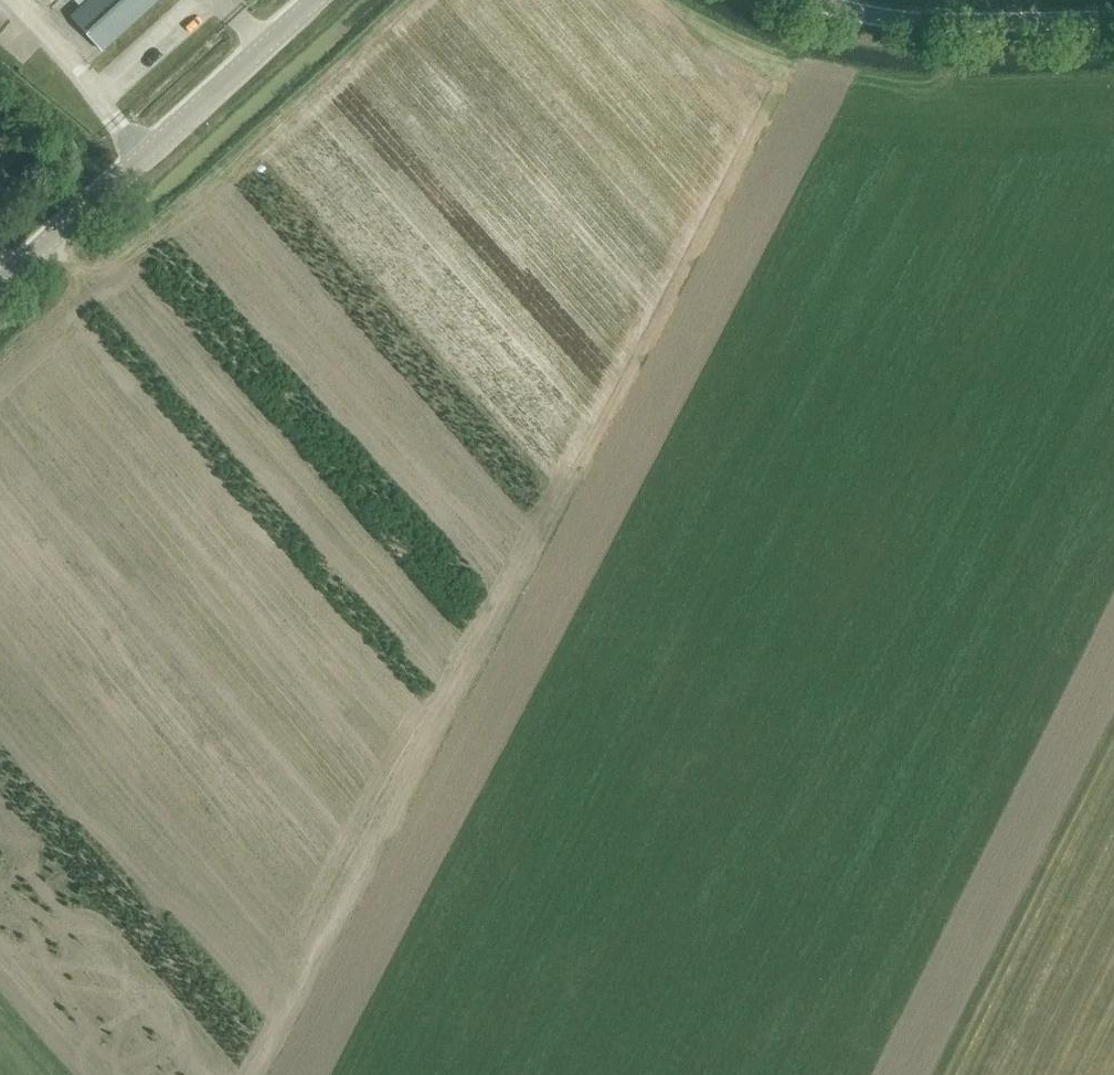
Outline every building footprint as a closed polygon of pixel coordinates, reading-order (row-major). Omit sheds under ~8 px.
[(71,16),(102,51),(158,0),(88,0),(71,16)] [(9,15),(0,7),(0,26),(9,15)]
